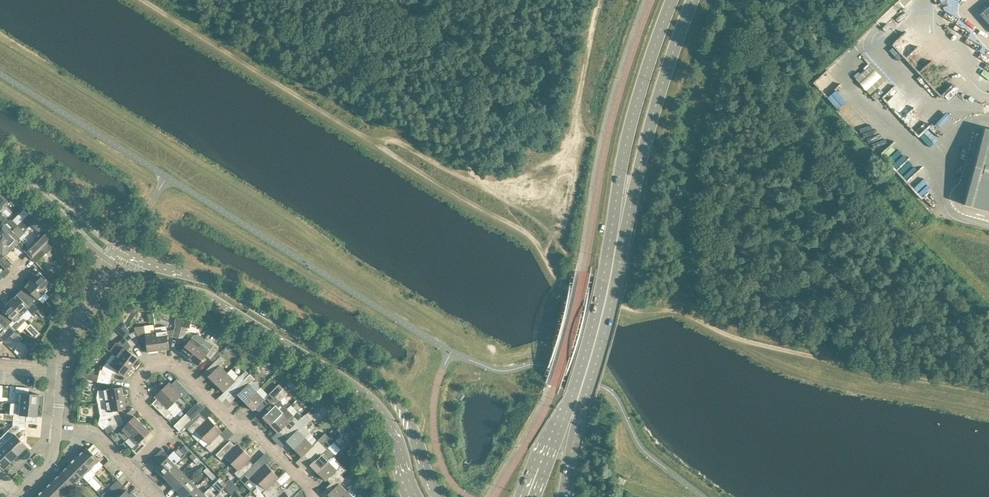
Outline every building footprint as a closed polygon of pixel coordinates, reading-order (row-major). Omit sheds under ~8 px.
[(981,17),(988,26),(988,10),(981,17)] [(857,81),(859,82),(870,94),(884,81),(870,65),(856,79),(857,81)] [(871,96),(875,101),(880,97),(876,92),(871,96)] [(984,129),(984,130),(964,204),(988,211),(988,130),(984,129)] [(0,197),(0,223),(1,224),(0,225),(0,237),(3,240),(18,225),(29,214),(24,209),(13,219),(10,219),(9,220),(3,214),(4,214),(0,211),(11,200),(2,194),(0,197)] [(18,225),(3,240),(12,249),(21,240),(20,238),(25,233),(21,229),(23,227),(24,228),(26,228),(32,222),(33,223),(36,220),(29,214),(19,225),(18,225)] [(51,240),(43,232),(24,251),(25,252),(32,259),(51,240)] [(5,269),(0,274),(3,277),(10,270),(8,268),(12,263),(5,256),(12,249),(3,240),(0,243),(0,263),(5,269)] [(51,240),(32,259),(36,263),(51,248),(47,244),(51,240)] [(39,272),(32,279),(45,293),(49,297),(57,290),(42,274),(39,272)] [(21,291),(32,302),(36,298),(38,300),(45,293),(32,279),(21,291)] [(21,291),(9,302),(22,315),(28,310),(32,315),(39,309),(32,302),(21,291)] [(16,331),(27,320),(22,315),(9,302),(0,311),(0,315),(16,331)] [(123,313),(121,317),(124,324),(130,313),(132,311),(126,308),(123,313)] [(43,318),(45,316),(39,309),(36,311),(43,318)] [(47,317),(52,323),(55,317),(51,313),(47,317)] [(4,342),(16,331),(0,315),(0,338),(4,342)] [(30,324),(26,328),(36,338),(40,334),(30,324)] [(135,331),(130,334),(136,345),(142,341),(146,339),(147,352),(158,350),(155,328),(155,324),(134,327),(135,331)] [(178,338),(182,326),(176,325),(172,337),(178,338)] [(166,326),(155,328),(158,350),(169,349),(168,337),(167,331),(166,326)] [(188,328),(182,326),(178,338),(184,340),(188,328)] [(131,348),(136,345),(130,334),(125,337),(131,348)] [(194,335),(181,352),(189,359),(205,339),(199,334),(194,335)] [(210,360),(212,361),(220,354),(218,350),(205,339),(189,359),(198,365),(206,356),(210,360)] [(116,342),(110,351),(117,356),(131,367),(138,358),(128,350),(123,347),(117,343),(116,342)] [(26,353),(25,359),(31,360),(36,351),(33,348),(32,347),(26,353)] [(221,356),(220,354),(212,361),(214,362),(207,370),(211,374),(208,376),(216,384),(227,373),(220,366),(225,361),(221,356)] [(99,375),(99,376),(111,379),(112,373),(115,374),(117,371),(124,376),(131,367),(117,356),(111,364),(107,361),(103,367),(102,370),(100,369),(99,375)] [(231,394),(236,388),(244,380),(240,376),(239,377),(231,369),(227,373),(216,384),(224,393),(227,390),(231,394)] [(250,374),(255,379),(260,374),(255,369),(250,374)] [(244,380),(249,375),(245,371),(240,376),(244,380)] [(244,380),(236,388),(237,388),(240,392),(237,395),(245,403),(256,392),(259,389),(258,381),(252,381),(255,379),(250,374),(249,375),(244,380)] [(110,385),(111,379),(99,376),(97,382),(110,385)] [(169,382),(162,389),(175,402),(181,396),(184,399),(190,394),(178,381),(176,380),(171,384),(169,382)] [(256,392),(245,403),(253,411),(256,408),(260,412),(279,393),(279,392),(283,389),(279,384),(267,396),(264,399),(256,392)] [(98,402),(124,398),(122,387),(104,390),(99,391),(98,398),(99,402),(98,402)] [(303,392),(313,402),(315,400),(317,398),(307,388),(303,392)] [(178,406),(175,402),(162,389),(155,397),(157,399),(152,404),(153,405),(166,418),(178,406)] [(22,393),(21,404),(38,406),(39,395),(29,394),(22,393)] [(270,425),(287,409),(280,401),(284,397),(279,393),(260,412),(261,411),(265,415),(262,417),(270,425)] [(111,424),(122,418),(118,412),(117,413),(116,411),(126,409),(124,398),(98,402),(100,416),(104,421),(102,422),(105,428),(111,424)] [(192,419),(197,414),(204,407),(198,402),(186,414),(192,419)] [(3,420),(14,421),(26,422),(27,416),(37,417),(38,406),(21,404),(20,415),(4,414),(3,420)] [(287,409),(270,425),(278,433),(281,431),(285,435),(302,417),(298,412),(294,416),(287,409)] [(185,426),(192,419),(186,414),(174,426),(177,429),(179,431),(185,426)] [(199,417),(197,414),(192,419),(185,426),(193,434),(196,431),(202,437),(215,425),(208,418),(206,420),(201,415),(199,417)] [(302,417),(285,435),(289,438),(286,441),(294,449),(309,434),(317,426),(305,414),(302,417)] [(121,429),(129,437),(142,424),(134,416),(121,429)] [(125,423),(122,418),(111,424),(114,430),(125,423)] [(25,433),(26,428),(26,422),(14,421),(13,424),(1,436),(19,454),(27,447),(23,442),(25,440),(25,436),(23,434),(25,433)] [(150,432),(142,424),(129,437),(137,445),(132,449),(137,454),(146,445),(141,441),(150,432)] [(222,432),(215,425),(202,437),(209,444),(205,447),(211,453),(225,439),(220,434),(222,432)] [(342,426),(329,438),(334,442),(342,434),(339,431),(343,427),(343,426),(342,425),(342,426)] [(305,455),(308,458),(329,438),(325,433),(317,441),(309,434),(294,449),(302,457),(305,455)] [(11,462),(19,454),(1,436),(0,437),(0,450),(11,462)] [(322,445),(308,458),(312,462),(310,465),(318,473),(333,457),(336,455),(328,448),(334,442),(329,438),(322,445)] [(225,457),(231,463),(244,451),(237,444),(235,446),(230,441),(216,455),(222,460),(225,457)] [(87,447),(78,456),(91,469),(99,461),(95,456),(97,455),(101,451),(94,444),(93,445),(94,445),(89,450),(87,447)] [(153,457),(156,460),(160,464),(156,469),(163,476),(175,465),(181,458),(174,451),(169,456),(162,449),(153,457)] [(3,470),(11,462),(0,450),(0,466),(3,470)] [(251,458),(244,451),(231,463),(238,470),(234,473),(240,479),(258,461),(258,460),(253,465),(249,460),(251,458)] [(78,456),(70,464),(83,477),(91,469),(78,456)] [(333,457),(318,473),(326,481),(328,479),(332,482),(340,474),(346,469),(343,465),(342,464),(341,465),(333,457)] [(343,465),(346,469),(351,464),(348,460),(343,465)] [(244,475),(249,480),(256,486),(272,471),(265,463),(263,465),(258,461),(240,479),(244,475)] [(70,464),(62,472),(75,485),(83,477),(70,464)] [(163,476),(170,483),(182,472),(175,465),(163,476)] [(282,485),(277,480),(279,478),(272,471),(256,486),(266,496),(269,496),(282,485)] [(54,480),(66,493),(75,485),(62,472),(54,480)] [(189,479),(182,472),(170,483),(178,491),(189,479)] [(326,488),(330,492),(328,494),(330,496),(341,496),(347,492),(339,484),(345,479),(340,474),(332,482),(326,488)] [(125,487),(122,484),(118,479),(109,488),(117,495),(125,487)] [(184,496),(186,496),(197,487),(189,479),(178,491),(184,496)] [(228,485),(231,488),(234,484),(229,479),(226,482),(228,485)] [(46,488),(54,496),(70,496),(66,493),(54,480),(46,488)] [(284,491),(282,494),(278,489),(282,485),(269,496),(290,496),(284,491)] [(341,496),(363,496),(360,494),(352,486),(347,492),(341,496)] [(197,487),(186,496),(200,496),(204,494),(197,487)] [(37,496),(38,496),(54,496),(46,488),(37,496)]
